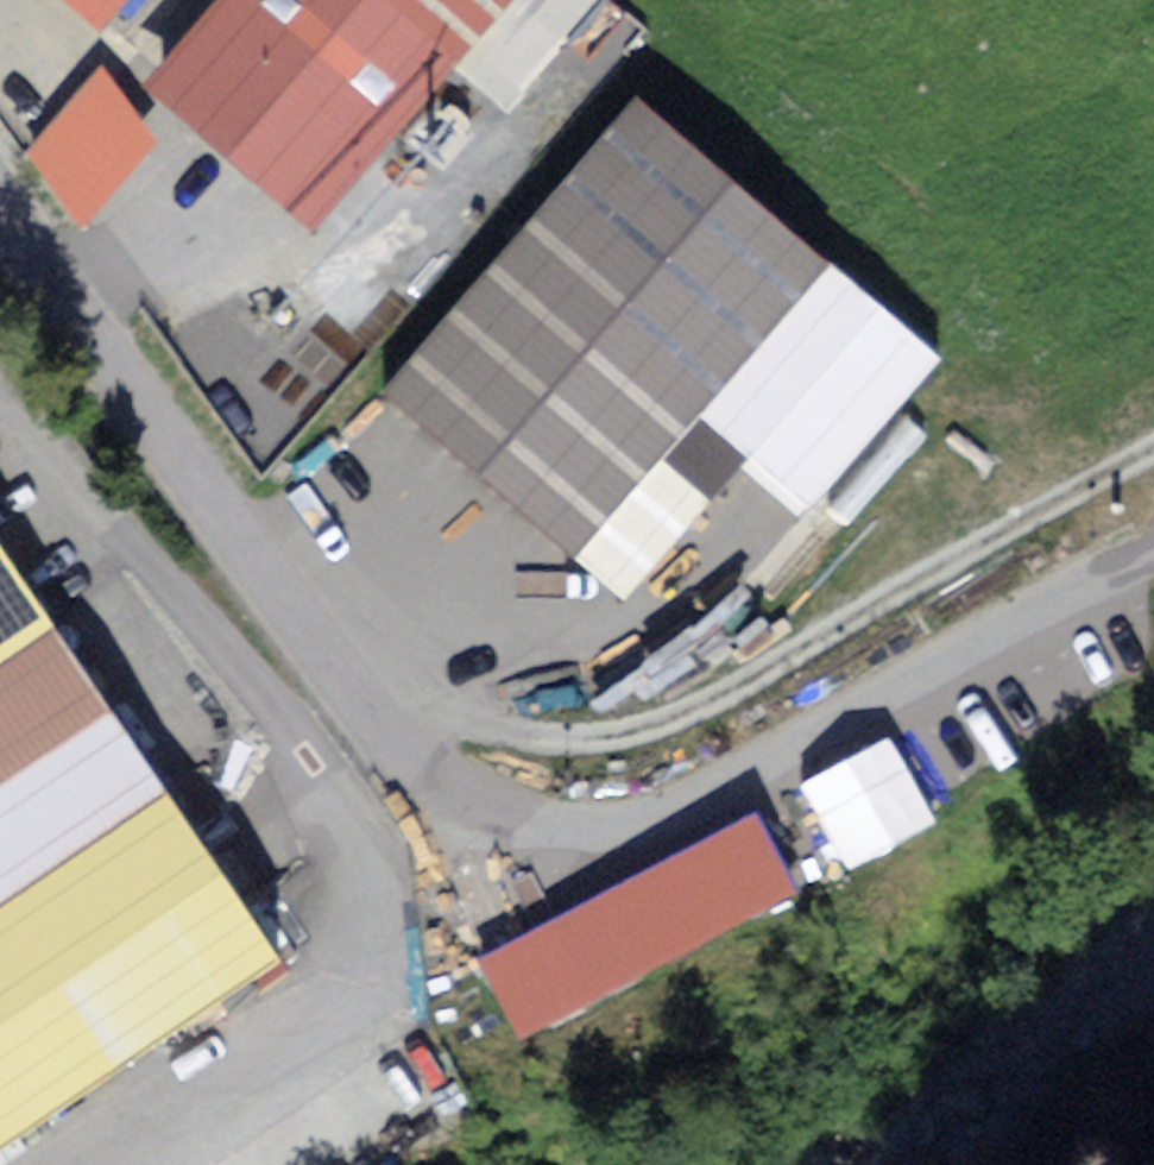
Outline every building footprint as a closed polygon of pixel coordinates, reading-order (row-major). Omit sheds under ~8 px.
[(85,26),(108,0),(54,0),(85,26)] [(133,88),(300,228),(491,0),(207,0),(133,88)] [(19,140),(79,215),(168,143),(108,68),(19,140)] [(931,364),(627,107),(380,396),(479,477),(621,599),(702,504),(652,461),(686,420),(709,440),(801,518),(931,364)] [(0,571),(0,1133),(261,956),(0,571)] [(778,896),(735,815),(464,958),(507,1038),(778,896)]
